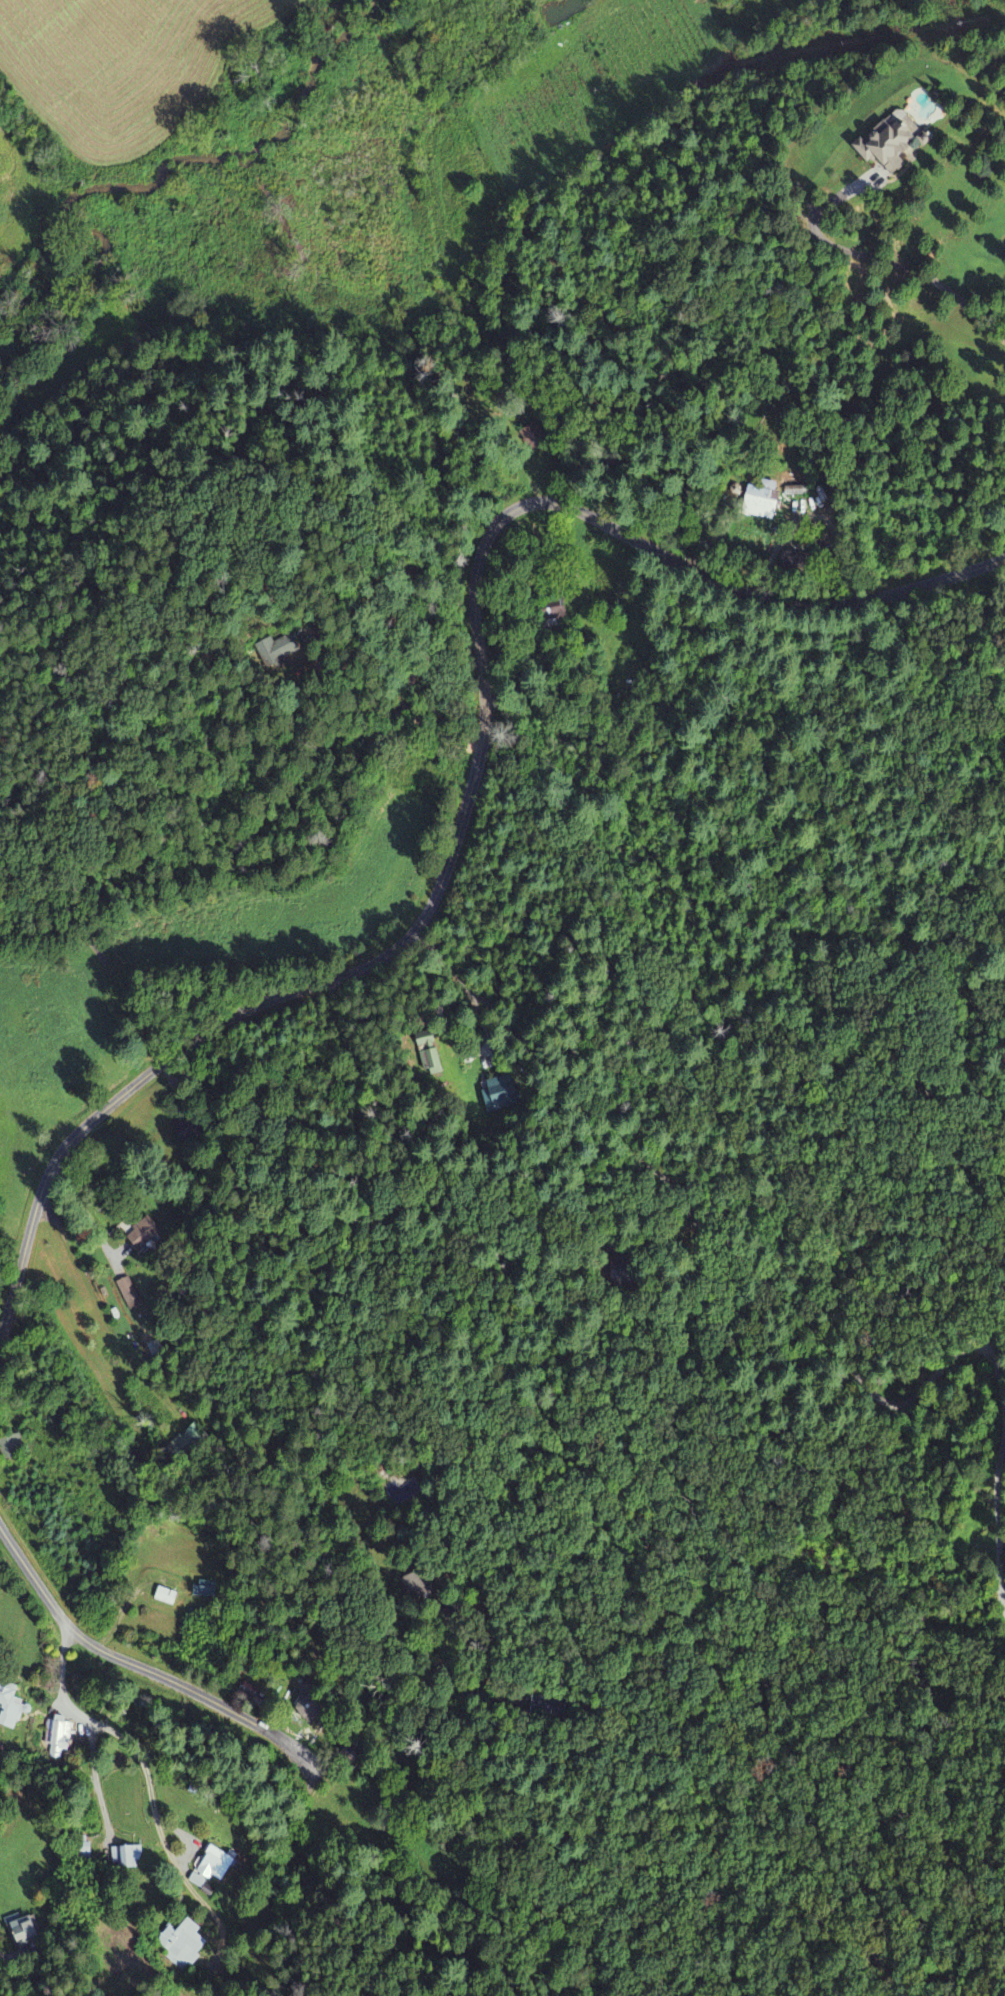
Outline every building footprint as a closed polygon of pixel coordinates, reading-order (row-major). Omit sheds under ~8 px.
[(925,137),(909,123),(907,119),(895,110),(887,114),(879,123),(876,120),(867,130),(864,131),(861,135),(851,140),(855,148),(852,153),(857,157),(860,162),(864,157),(873,164),(875,169),(880,173),(888,170),(894,163),(889,154),(902,147),(899,140),(906,137),(917,147),(925,137)] [(771,521),(780,485),(761,480),(759,489),(748,486),(741,514),(771,521)] [(266,669),(302,652),(294,634),(275,643),(272,637),(255,646),(266,669)] [(443,1073),(438,1049),(420,1053),(425,1078),(443,1073)] [(153,1601),(173,1607),(177,1594),(157,1588),(153,1601)] [(25,1704),(13,1700),(17,1688),(2,1683),(0,1688),(0,1707),(1,1708),(0,1712),(0,1726),(16,1732),(25,1704)] [(64,1718),(51,1717),(49,1758),(69,1759),(70,1724),(64,1724),(64,1718)] [(204,1890),(210,1876),(223,1883),(235,1859),(209,1846),(190,1884),(204,1890)] [(141,1847),(113,1848),(114,1870),(142,1869),(141,1847)] [(186,1973),(208,1943),(197,1935),(201,1929),(187,1919),(178,1931),(170,1925),(157,1943),(169,1952),(165,1958),(186,1973)] [(0,1946),(38,1945),(38,1924),(0,1925),(0,1940),(0,1946)]
